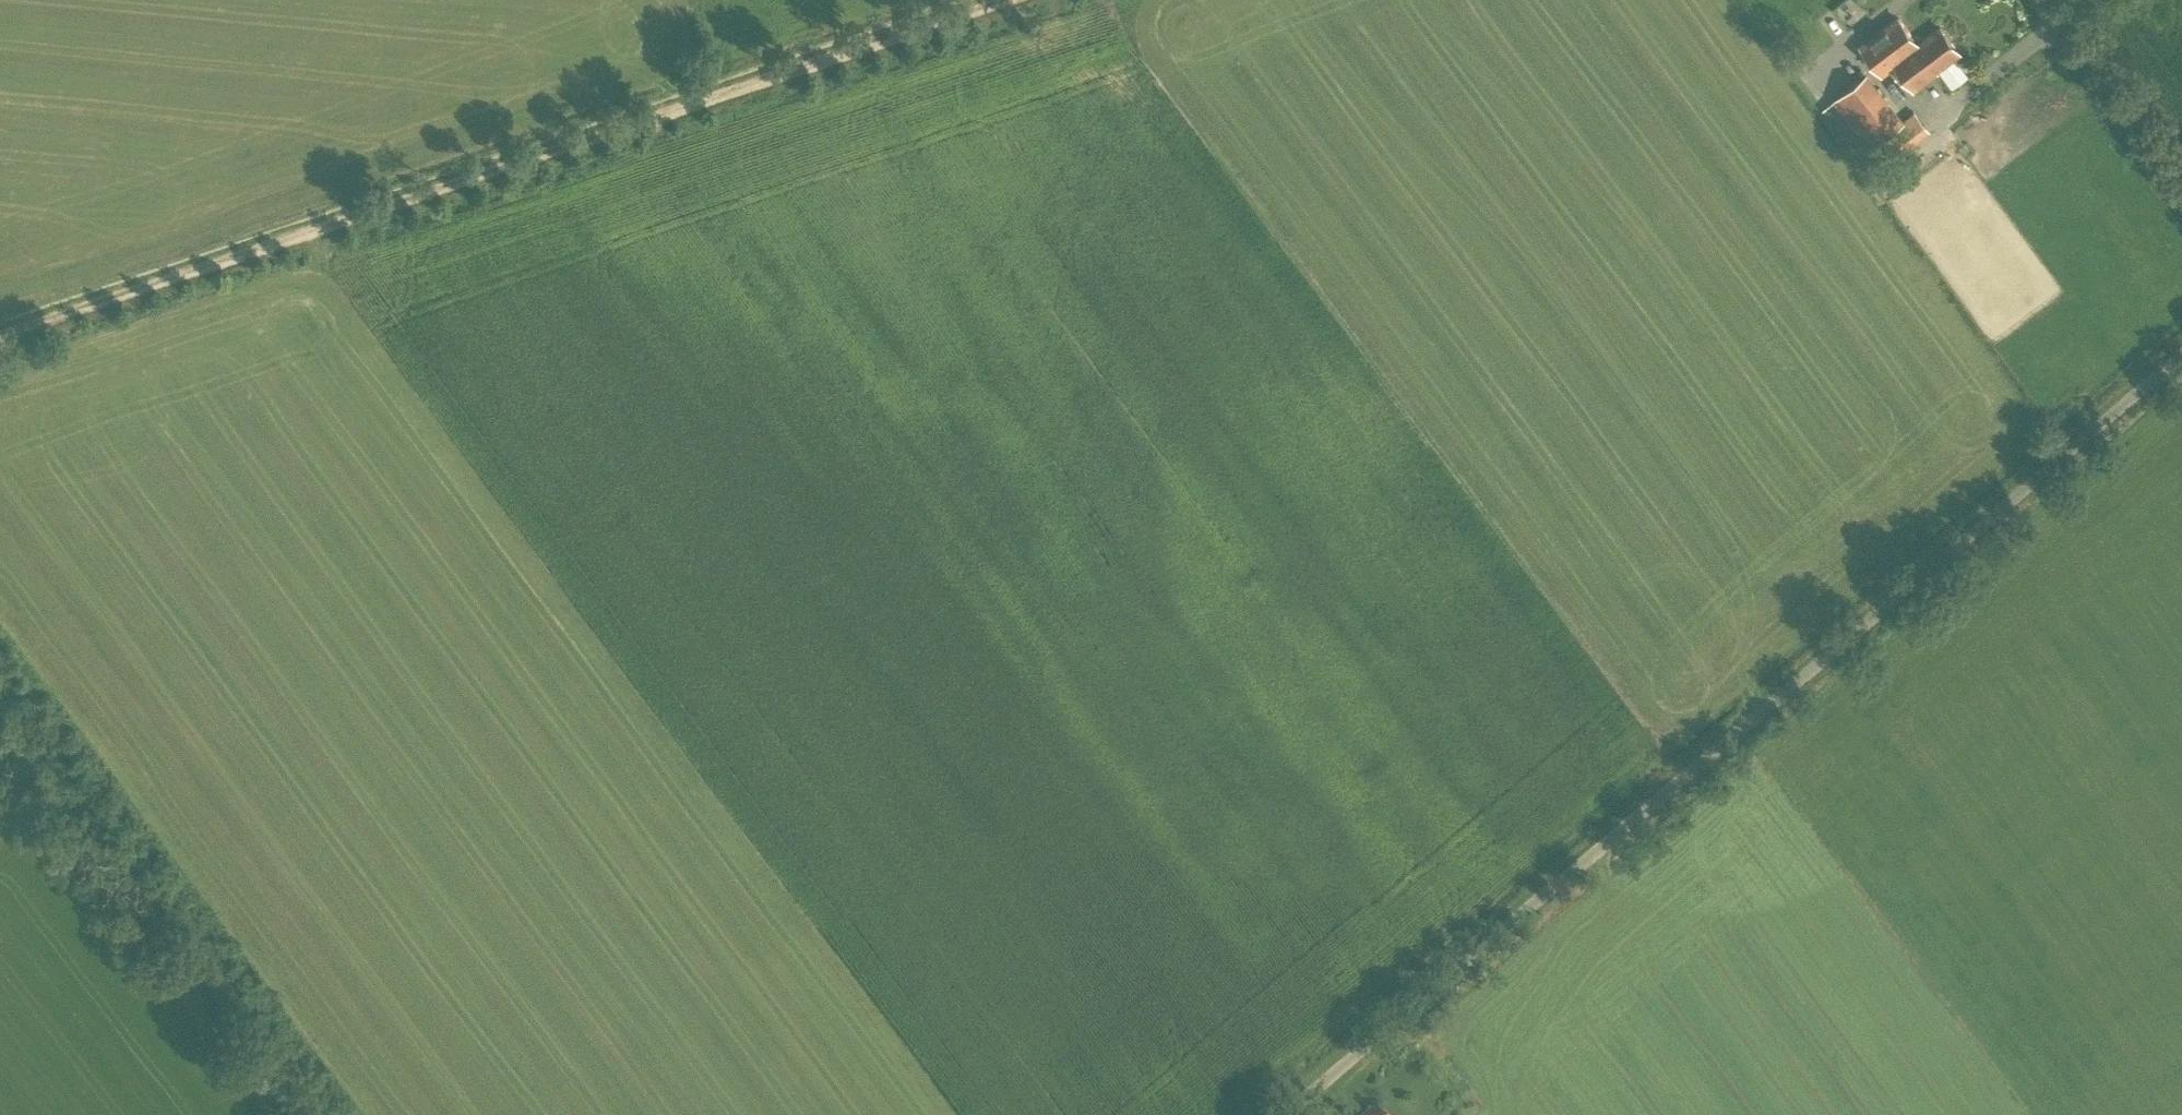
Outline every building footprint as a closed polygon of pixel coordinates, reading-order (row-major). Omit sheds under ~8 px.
[(1894,62),(1920,42),(1899,13),(1858,44),(1882,76),(1897,65),(1894,62)] [(1894,62),(1897,65),(1914,88),(1937,71),(1936,70),(1960,52),(1941,27),(1920,42),(1894,62)] [(1904,119),(1867,72),(1823,107),(1852,145),(1863,136),(1872,146),(1877,142),(1885,136),(1900,154),(1930,130),(1915,110),(1904,119)] [(1891,160),(1877,142),(1872,146),(1863,153),(1875,169),(1877,171),(1891,160)]
